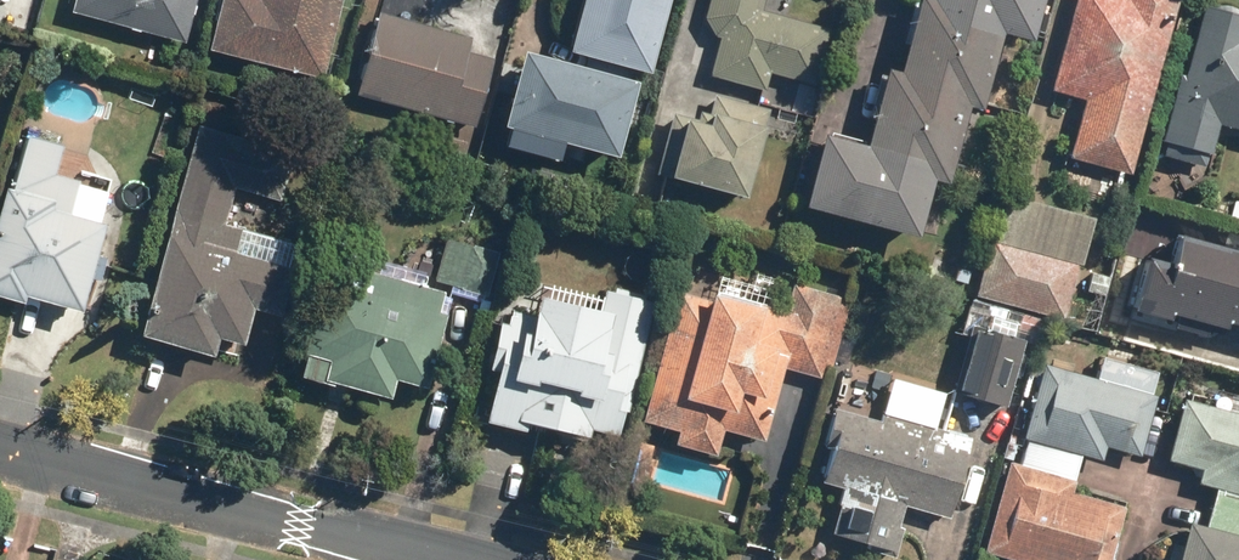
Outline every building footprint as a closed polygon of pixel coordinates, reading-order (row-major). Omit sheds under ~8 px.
[(70,12),(180,40),(190,0),(73,0),(70,12)] [(226,49),(325,75),(347,0),(235,0),(226,49)] [(576,41),(652,63),(670,0),(587,0),(576,41)] [(706,17),(724,36),(719,76),(769,86),(774,70),(815,80),(827,31),(762,8),(764,0),(711,0),(706,17)] [(880,142),(831,133),(813,200),(920,236),(940,181),(1000,31),(1035,37),(1043,0),(928,0),(880,142)] [(1059,92),(1088,100),(1073,156),(1131,170),(1175,0),(1082,0),(1059,92)] [(1212,0),(1205,0),(1167,140),(1220,155),(1227,128),(1238,131),(1238,10),(1212,0)] [(469,29),(380,8),(360,93),(473,119),(487,58),(462,47),(469,29)] [(635,82),(531,53),(513,116),(617,146),(635,82)] [(719,115),(684,108),(680,166),(749,182),(765,110),(720,91),(719,115)] [(309,176),(201,120),(140,328),(261,348),(309,176)] [(26,144),(0,241),(0,283),(83,306),(106,221),(65,210),(79,158),(26,144)] [(1088,211),(1011,203),(990,291),(1064,316),(1088,211)] [(1158,235),(1140,303),(1238,328),(1238,256),(1158,235)] [(434,289),(346,264),(309,378),(441,426),(502,255),(449,241),(434,289)] [(840,308),(792,286),(787,304),(687,280),(652,423),(765,451),(782,385),(819,394),(840,308)] [(642,330),(518,289),(499,404),(608,435),(642,330)] [(1028,332),(977,326),(955,389),(1012,403),(1028,332)] [(1155,395),(1043,361),(1029,432),(1133,464),(1155,395)] [(1186,397),(1165,469),(1238,490),(1238,412),(1186,397)] [(970,442),(836,408),(825,528),(939,558),(970,442)] [(1007,461),(980,554),(1001,559),(1116,559),(1129,515),(1007,461)] [(1191,520),(1182,559),(1238,559),(1238,529),(1191,520)]
